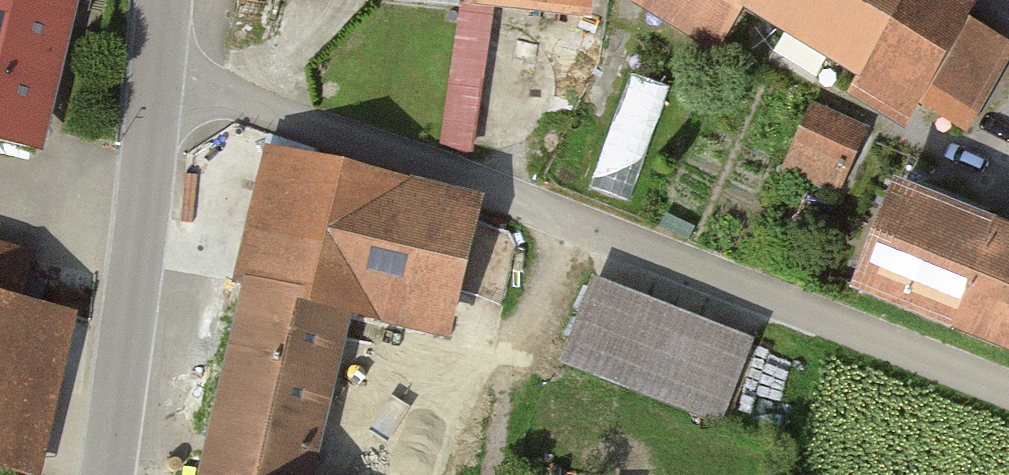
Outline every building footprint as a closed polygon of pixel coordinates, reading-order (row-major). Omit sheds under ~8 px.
[(928,123),(970,142),(1008,69),(1008,46),(962,22),(977,0),(629,0),(625,7),(712,58),(737,11),(852,84),(849,103),(896,135),(910,110),(928,123)] [(0,14),(0,163),(59,173),(80,33),(0,14)] [(615,99),(621,141),(649,136),(642,95),(615,99)] [(869,126),(812,104),(783,178),(840,200),(869,126)] [(276,158),(244,294),(252,296),(213,474),(303,474),(342,311),(439,327),(468,215),(372,179),(276,158)] [(893,213),(854,314),(956,352),(994,251),(893,213)] [(0,247),(0,470),(26,474),(38,474),(71,314),(14,302),(24,252),(0,247)] [(994,251),(956,352),(1008,372),(1008,257),(994,251)] [(755,342),(589,284),(560,367),(725,425),(755,342)]
